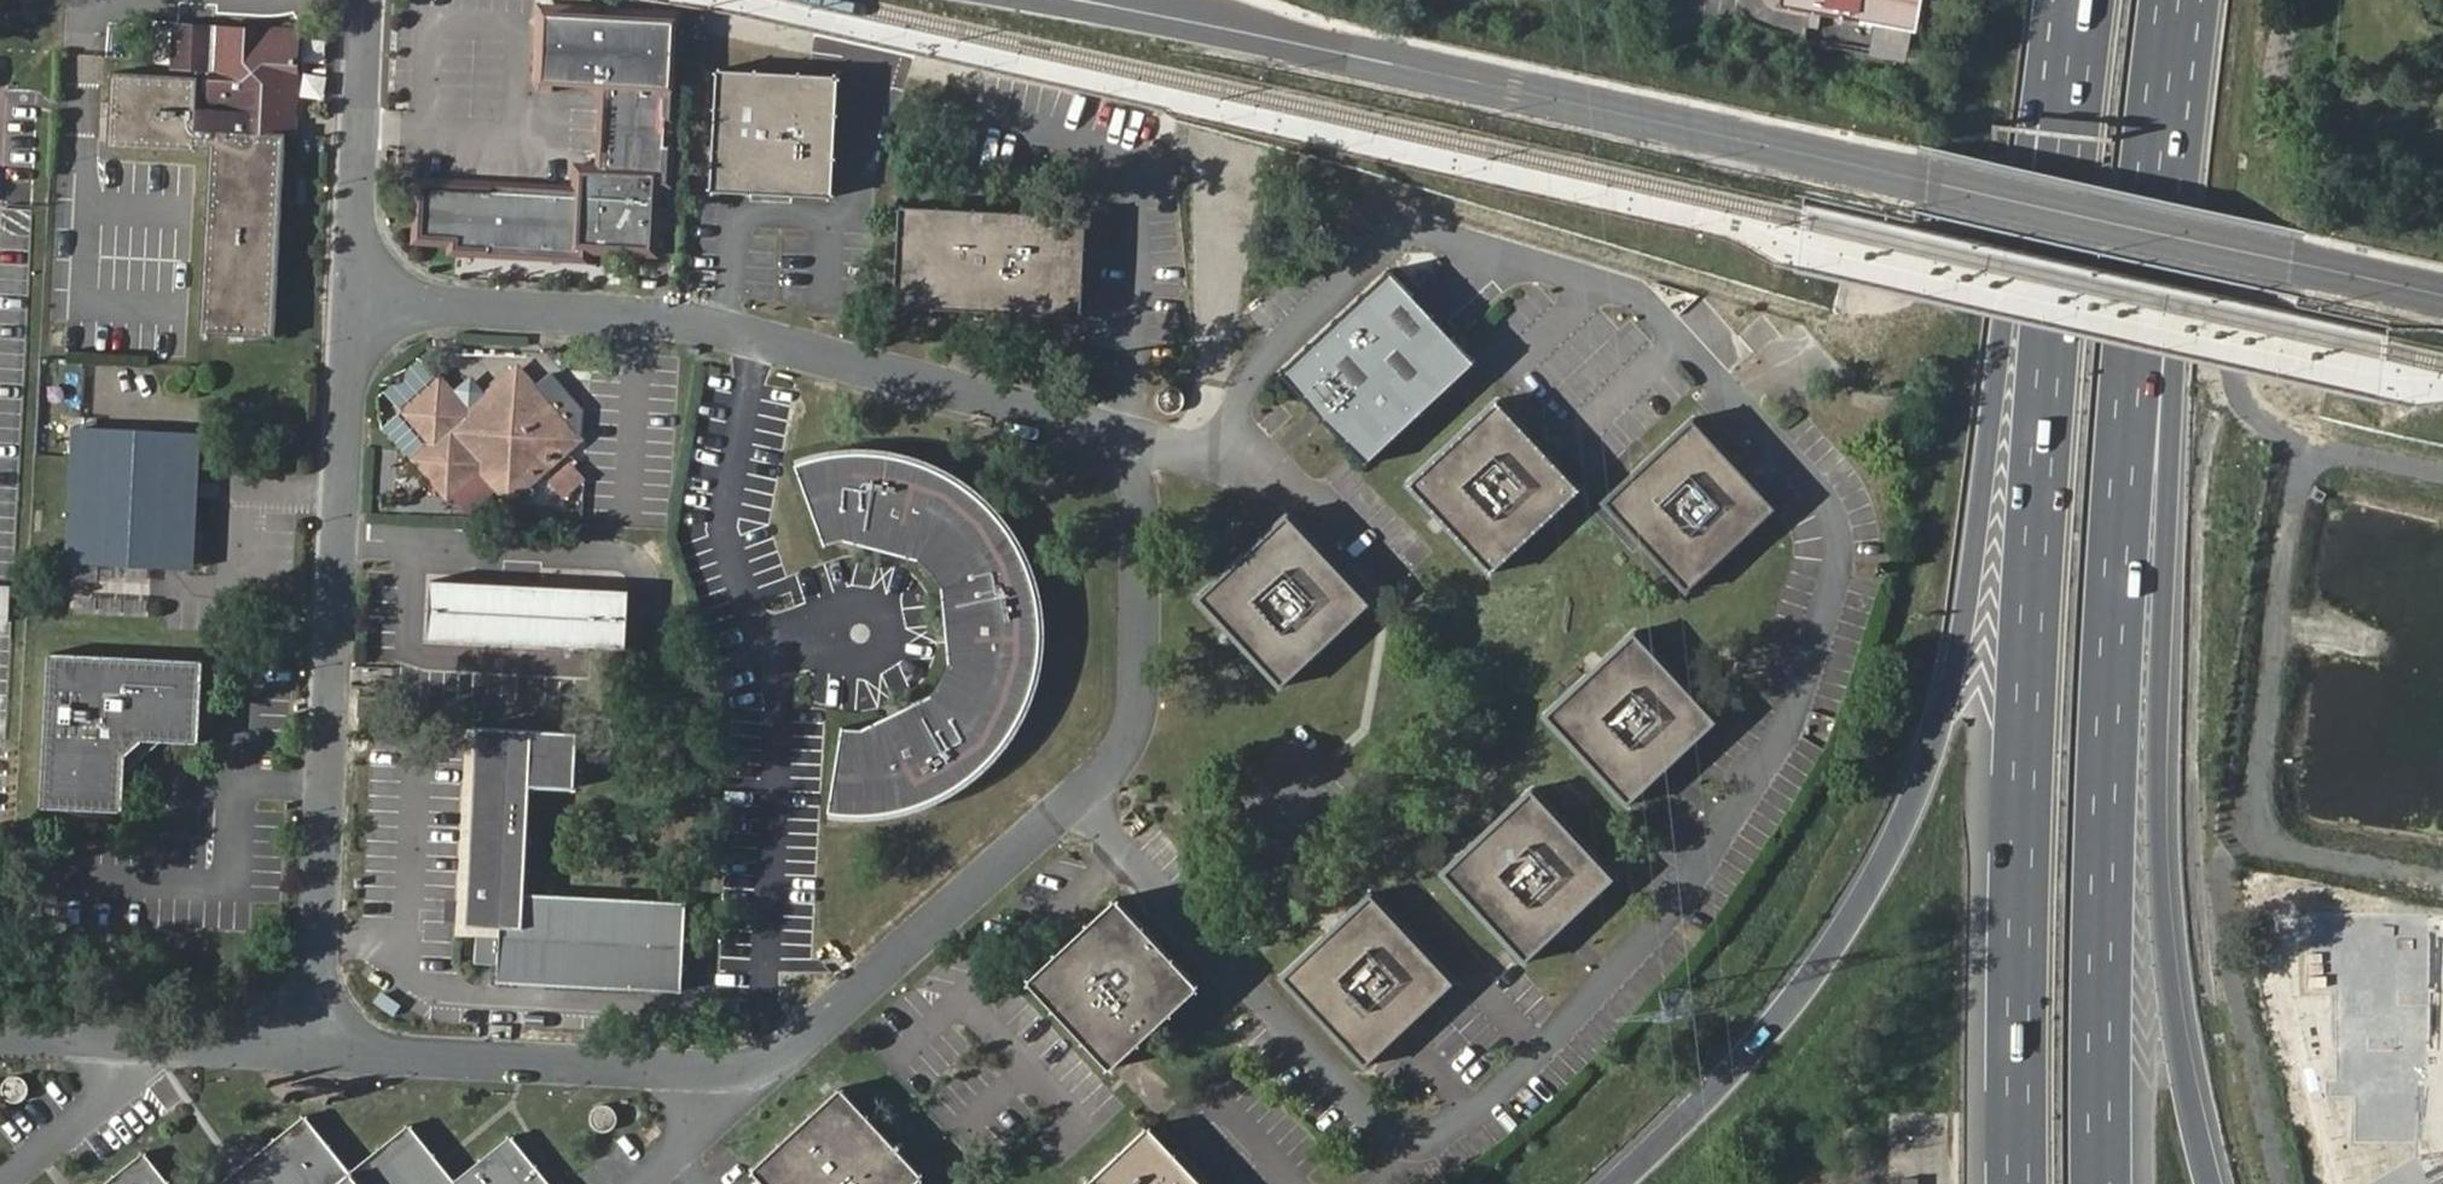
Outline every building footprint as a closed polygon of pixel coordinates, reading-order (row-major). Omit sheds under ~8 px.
[(1782,11),(1919,39),(1926,0),(1784,0),(1782,11)] [(411,183),(410,219),(420,234),(439,234),(439,243),(665,255),(681,22),(548,13),(543,87),(605,91),(600,163),(569,189),(411,183)] [(202,151),(193,337),(263,340),(274,129),(283,130),(288,39),(161,33),(159,80),(101,78),(97,155),(186,159),(187,151),(202,151)] [(724,72),(722,189),(837,191),(839,74),(724,72)] [(900,203),(895,300),(1078,309),(1083,211),(900,203)] [(1385,276),(1290,373),(1368,450),(1463,355),(1385,276)] [(467,417),(453,402),(438,385),(403,417),(432,448),(418,462),(444,490),(476,461),(506,493),(569,434),(513,375),(482,403),(467,417)] [(468,388),(453,402),(467,417),(482,403),(468,388)] [(1499,393),(1417,476),(1498,556),(1580,474),(1499,393)] [(1695,417),(1616,497),(1694,574),(1773,495),(1695,417)] [(76,431),(70,564),(175,569),(182,437),(76,431)] [(1029,578),(1020,556),(1009,536),(984,505),(964,489),(942,475),(921,466),(902,460),(881,456),(860,454),(839,455),(815,459),(795,466),(823,546),(844,541),(919,560),(942,588),(949,665),(934,693),(860,728),(839,725),(828,811),(850,814),(873,813),(892,811),(911,806),(928,800),(949,789),(972,774),(988,758),(1003,741),(1013,725),(1023,706),(1029,690),(1036,660),(1038,638),(1036,606),(1029,578)] [(562,501),(587,480),(572,461),(547,481),(562,501)] [(1286,523),(1208,602),(1281,677),(1360,598),(1286,523)] [(433,586),(430,640),(628,651),(631,598),(433,586)] [(1638,630),(1560,710),(1634,783),(1713,705),(1638,630)] [(203,741),(208,663),(55,653),(45,806),(109,810),(115,806),(129,804),(132,753),(148,737),(203,741)] [(480,727),(467,921),(484,922),(481,961),(502,962),(501,977),(678,990),(684,899),(528,888),(536,784),(575,787),(578,734),(480,727)] [(1531,789),(1445,876),(1531,963),(1617,875),(1531,789)] [(1375,899),(1289,985),(1373,1067),(1457,983),(1375,899)] [(1031,985),(1113,1076),(1205,993),(1123,902),(1031,985)] [(30,1087),(28,1082),(25,1077),(21,1074),(15,1073),(10,1074),(5,1077),(3,1081),(1,1087),(2,1093),(5,1097),(10,1100),(15,1102),(21,1101),(26,1097),(28,1093),(30,1087)] [(773,1183),(909,1183),(926,1169),(844,1079),(752,1160),(773,1183)] [(618,1117),(617,1112),(615,1110),(613,1108),(608,1104),(602,1104),(596,1107),(592,1112),(591,1115),(592,1119),(593,1121),(595,1126),(597,1128),(603,1129),(606,1129),(609,1129),(612,1128),(613,1126),(615,1124),(616,1123),(618,1117)] [(518,1134),(465,1176),(417,1115),(356,1163),(310,1105),(211,1183),(558,1183),(518,1134)] [(1155,1113),(1071,1183),(1215,1183),(1155,1113)] [(151,1142),(99,1183),(185,1183),(151,1142)]
